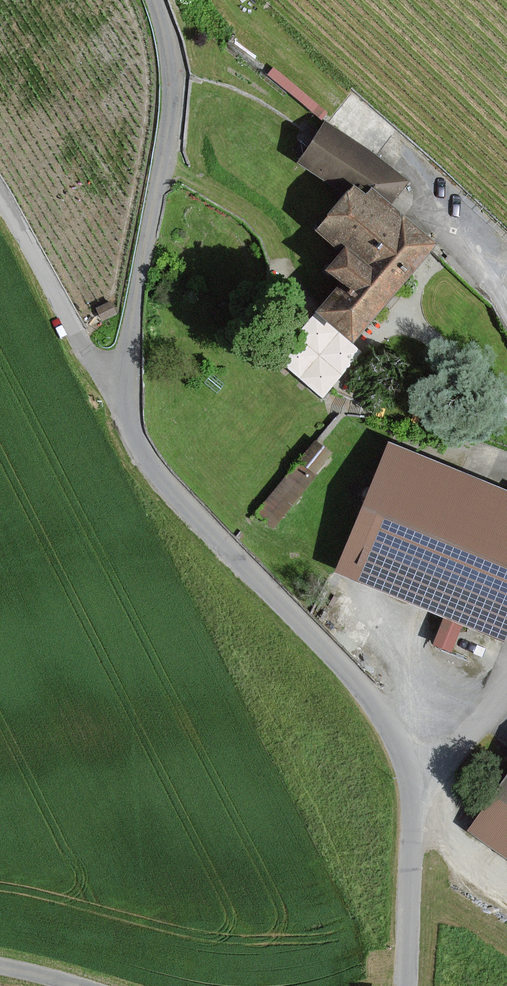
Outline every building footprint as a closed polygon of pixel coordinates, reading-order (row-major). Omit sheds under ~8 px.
[(404,186),(323,125),(292,166),(337,200),(309,238),(335,257),(319,278),(334,289),(315,313),(354,343),(430,243),(385,210),(404,186)] [(109,305),(98,311),(103,319),(114,314),(109,305)] [(315,435),(297,459),(309,468),(326,444),(315,435)] [(384,444),(330,572),(498,643),(506,623),(506,497),(384,444)] [(294,462),(259,506),(276,519),(310,476),(294,462)] [(466,833),(506,861),(506,773),(466,833)]
